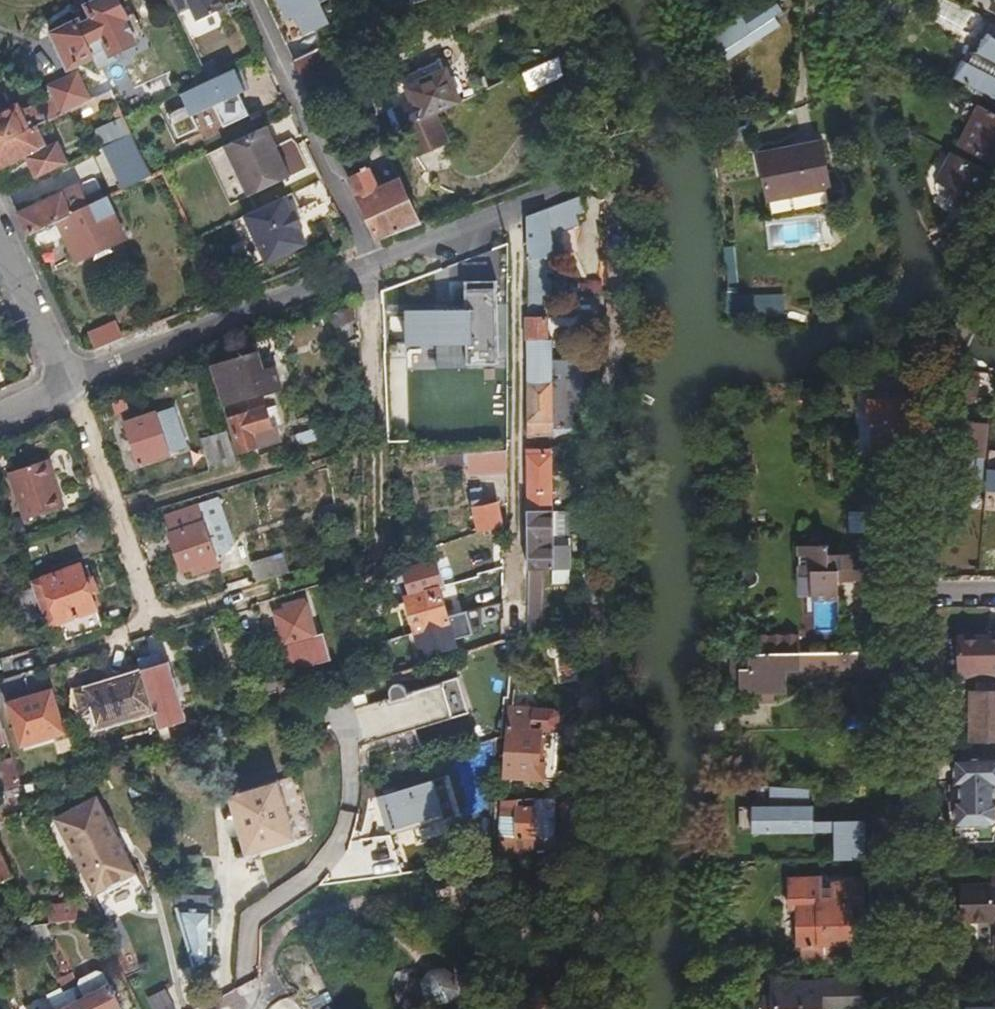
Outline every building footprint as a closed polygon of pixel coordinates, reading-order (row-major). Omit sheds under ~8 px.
[(131,40),(122,20),(124,19),(115,0),(104,0),(86,9),(93,24),(79,30),(77,25),(55,35),(70,67),(91,57),(97,70),(115,61),(111,53),(133,42),(131,40)] [(175,15),(188,9),(194,23),(222,10),(217,0),(168,0),(175,15)] [(327,0),(278,0),(287,19),(295,15),(304,35),(328,24),(318,4),(327,0)] [(776,0),(747,20),(753,30),(756,34),(785,14),(776,0)] [(934,22),(979,48),(992,24),(946,2),(934,22)] [(122,20),(131,40),(140,35),(131,16),(124,19),(122,20)] [(753,30),(747,20),(734,29),(740,39),(753,30)] [(975,54),(994,65),(994,25),(992,24),(979,48),(975,54)] [(740,39),(734,29),(705,49),(711,59),(740,39)] [(319,49),(292,61),(310,99),(337,86),(319,49)] [(975,54),(970,65),(963,62),(962,63),(960,62),(957,63),(950,75),(951,77),(954,80),(951,85),(994,109),(994,65),(975,54)] [(526,94),(563,77),(558,56),(521,74),(518,75),(526,94)] [(385,87),(404,129),(438,113),(457,104),(438,63),(385,87)] [(242,81),(236,69),(178,95),(184,107),(164,116),(176,140),(197,131),(190,117),(212,107),(222,128),(247,117),(237,95),(243,92),(238,83),(242,81)] [(17,110),(27,132),(31,130),(87,104),(76,80),(47,93),(50,99),(46,101),(17,110)] [(246,91),(242,81),(238,83),(243,92),(246,91)] [(480,93),(488,89),(486,84),(478,87),(480,93)] [(99,111),(113,103),(109,94),(94,101),(99,111)] [(970,103),(963,118),(974,124),(961,148),(994,165),(994,116),(970,103)] [(26,132),(27,132),(17,110),(16,108),(0,116),(0,145),(26,132)] [(92,132),(100,149),(129,136),(129,134),(123,123),(123,122),(112,127),(111,124),(92,132)] [(265,127),(222,147),(247,198),(289,178),(265,127)] [(0,145),(0,170),(25,159),(40,151),(31,130),(27,132),(26,132),(0,145)] [(122,192),(150,179),(129,136),(100,149),(122,192)] [(40,151),(25,159),(35,180),(67,165),(56,144),(40,151)] [(821,147),(760,159),(769,202),(829,191),(821,147)] [(968,210),(987,174),(953,156),(945,171),(958,179),(952,190),(959,194),(955,203),(968,210)] [(397,232),(419,224),(398,181),(379,189),(369,170),(355,176),(352,172),(346,175),(377,240),(397,232)] [(26,237),(43,229),(56,223),(87,208),(77,187),(16,216),(26,237)] [(290,193),(282,197),(290,213),(293,212),(301,228),(298,230),(305,246),(313,242),(290,193)] [(87,208),(56,223),(75,261),(76,262),(78,262),(82,261),(121,242),(123,240),(123,238),(109,207),(118,202),(115,196),(87,208)] [(531,284),(540,283),(540,296),(550,296),(550,281),(548,281),(546,271),(556,269),(554,257),(563,256),(558,231),(577,224),(574,215),(583,211),(578,196),(526,216),(528,237),(531,274),(531,284)] [(282,197),(241,217),(265,266),(305,246),(298,230),(301,228),(293,212),(290,213),(282,197)] [(26,237),(38,262),(56,254),(43,229),(26,237)] [(406,313),(407,346),(467,345),(468,364),(501,363),(498,282),(466,283),(467,311),(406,313)] [(539,296),(540,296),(540,283),(531,284),(532,296),(539,296)] [(593,296),(605,296),(605,286),(593,286),(593,296)] [(548,340),(548,319),(539,319),(539,296),(532,296),(528,296),(528,319),(529,436),(552,436),(559,432),(571,430),(572,407),(583,404),(584,361),(580,361),(580,359),(564,358),(564,361),(552,361),(552,340),(548,340)] [(358,321),(358,301),(327,313),(334,330),(358,321)] [(94,352),(121,341),(115,326),(88,337),(94,352)] [(252,342),(210,356),(224,400),(239,395),(241,401),(279,388),(271,366),(261,369),(255,353),(252,342)] [(975,379),(960,377),(957,397),(972,399),(975,379)] [(271,428),(262,397),(226,409),(240,452),(255,447),(256,447),(257,448),(280,441),(276,427),(271,428)] [(912,405),(872,405),(871,425),(912,425),(912,405)] [(185,449),(171,408),(124,424),(137,464),(185,449)] [(975,459),(971,458),(969,483),(983,485),(989,423),(964,419),(959,452),(971,454),(976,455),(975,459)] [(316,440),(311,424),(287,431),(292,447),(316,440)] [(907,460),(912,427),(866,428),(865,462),(878,462),(878,460),(907,460)] [(237,464),(227,430),(199,439),(208,464),(221,461),(225,467),(237,464)] [(258,457),(255,447),(240,452),(242,462),(258,457)] [(507,471),(507,451),(467,453),(469,473),(507,471)] [(527,510),(553,510),(552,454),(527,455),(527,510)] [(49,480),(52,479),(45,460),(6,473),(23,520),(61,507),(57,493),(53,494),(49,480)] [(57,493),(52,479),(49,480),(53,494),(57,493)] [(477,531),(499,528),(502,527),(497,497),(483,500),(481,489),(470,491),(477,531)] [(213,556),(235,548),(217,498),(162,518),(181,573),(195,568),(197,573),(217,566),(213,556)] [(528,638),(540,638),(540,569),(554,569),(554,581),(568,582),(569,540),(556,540),(556,530),(554,530),(553,510),(527,510),(527,583),(528,638)] [(568,510),(553,510),(554,530),(556,530),(556,540),(569,540),(568,510)] [(870,514),(870,532),(896,531),(899,513),(870,514)] [(11,534),(0,537),(0,554),(17,548),(13,539),(11,534)] [(268,557),(269,562),(273,577),(321,563),(316,543),(268,557)] [(857,582),(857,556),(830,556),(830,547),(800,547),(801,573),(813,573),(814,597),(814,601),(840,601),(840,582),(857,582)] [(0,554),(0,557),(18,551),(17,548),(0,554)] [(868,555),(857,556),(857,582),(868,582),(868,555)] [(273,577),(269,562),(252,568),(257,582),(273,577)] [(78,565),(29,583),(44,625),(93,609),(78,565)] [(813,573),(801,573),(801,597),(814,597),(813,573)] [(456,649),(440,587),(405,598),(422,659),(456,649)] [(283,674),(322,663),(314,636),(304,600),(283,606),(284,611),(274,614),(283,644),(275,647),(283,674)] [(46,631),(50,644),(75,637),(70,624),(46,631)] [(314,636),(322,663),(330,661),(322,634),(314,636)] [(991,672),(994,672),(994,635),(990,635),(991,641),(960,641),(961,673),(991,672)] [(888,653),(735,654),(735,690),(744,690),(745,692),(787,691),(787,676),(787,671),(859,669),(859,674),(860,681),(889,681),(888,653)] [(157,654),(136,660),(156,724),(157,729),(178,723),(173,707),(179,705),(171,678),(165,680),(160,664),(157,654)] [(166,662),(160,664),(165,680),(171,678),(166,662)] [(398,683),(393,684),(390,686),(388,690),(388,695),(390,698),(390,699),(354,710),(365,745),(468,714),(457,679),(405,694),(406,692),(405,688),(402,685),(398,683)] [(132,716),(121,680),(76,693),(83,715),(92,712),(97,726),(132,716)] [(60,731),(49,692),(7,704),(19,744),(60,731)] [(973,745),(994,744),(994,694),(974,695),(974,720),(973,720),(973,745)] [(173,707),(178,723),(184,721),(179,705),(173,707)] [(558,727),(559,710),(510,707),(504,776),(513,777),(513,779),(542,781),(544,765),(543,762),(538,762),(541,732),(552,733),(558,727)] [(136,747),(161,739),(157,729),(156,724),(131,732),(136,747)] [(226,738),(222,726),(208,730),(212,742),(226,738)] [(544,765),(542,781),(553,782),(557,744),(558,727),(552,733),(541,732),(538,762),(543,762),(544,765)] [(20,786),(10,756),(0,759),(0,775),(5,790),(20,786)] [(957,810),(994,809),(994,761),(956,762),(956,786),(962,786),(961,801),(957,801),(957,810)] [(295,777),(277,782),(294,840),(311,835),(295,777)] [(447,778),(379,798),(394,849),(462,828),(447,778)] [(294,840),(277,782),(276,781),(226,796),(244,854),(294,840)] [(773,786),(759,785),(758,797),(773,797),(773,786)] [(802,788),(773,786),(773,797),(802,797),(802,788)] [(812,796),(812,789),(802,788),(802,797),(812,796)] [(812,796),(802,797),(802,806),(812,806),(812,796)] [(773,797),(758,797),(758,807),(773,806),(773,802),(773,797)] [(802,797),(773,797),(773,802),(787,802),(787,833),(816,833),(816,821),(816,806),(812,806),(802,806),(802,797)] [(106,816),(96,798),(56,819),(95,893),(135,872),(116,834),(117,830),(110,817),(106,816)] [(535,809),(534,838),(554,839),(556,798),(533,800),(533,809),(535,809)] [(510,837),(509,860),(530,857),(531,838),(534,838),(535,809),(533,809),(533,800),(501,801),(499,837),(510,837)] [(773,806),(758,807),(756,807),(756,833),(787,833),(787,802),(773,802),(773,806)] [(756,833),(756,807),(742,807),(742,833),(756,833)] [(957,810),(957,827),(994,827),(994,809),(957,810)] [(816,833),(837,832),(867,832),(867,821),(816,821),(816,833)] [(957,827),(957,843),(994,842),(994,837),(994,836),(994,827),(957,827)] [(837,832),(837,860),(867,859),(867,832),(837,832)] [(499,837),(497,862),(509,860),(510,837),(499,837)] [(12,875),(0,851),(0,881),(12,875)] [(804,944),(804,965),(855,964),(854,943),(855,943),(854,908),(867,908),(867,883),(835,883),(835,887),(826,886),(826,878),(791,879),(792,907),(799,908),(800,944),(804,944)] [(962,886),(964,921),(994,920),(994,879),(994,886),(962,886)] [(175,880),(167,881),(170,890),(178,888),(175,880)] [(173,900),(193,968),(211,960),(211,910),(210,910),(210,897),(177,896),(173,900)] [(50,923),(81,919),(80,913),(67,915),(61,913),(48,915),(50,923)] [(46,924),(29,926),(40,946),(53,940),(46,924)] [(72,1008),(117,1008),(121,1007),(102,972),(95,970),(79,978),(77,985),(71,972),(56,979),(62,991),(69,1004),(72,1008)] [(865,980),(772,982),(772,997),(766,997),(766,1008),(866,1008),(865,980)] [(147,996),(153,1008),(177,1008),(167,987),(147,996)] [(993,997),(971,997),(971,1008),(993,1008),(993,997)]
